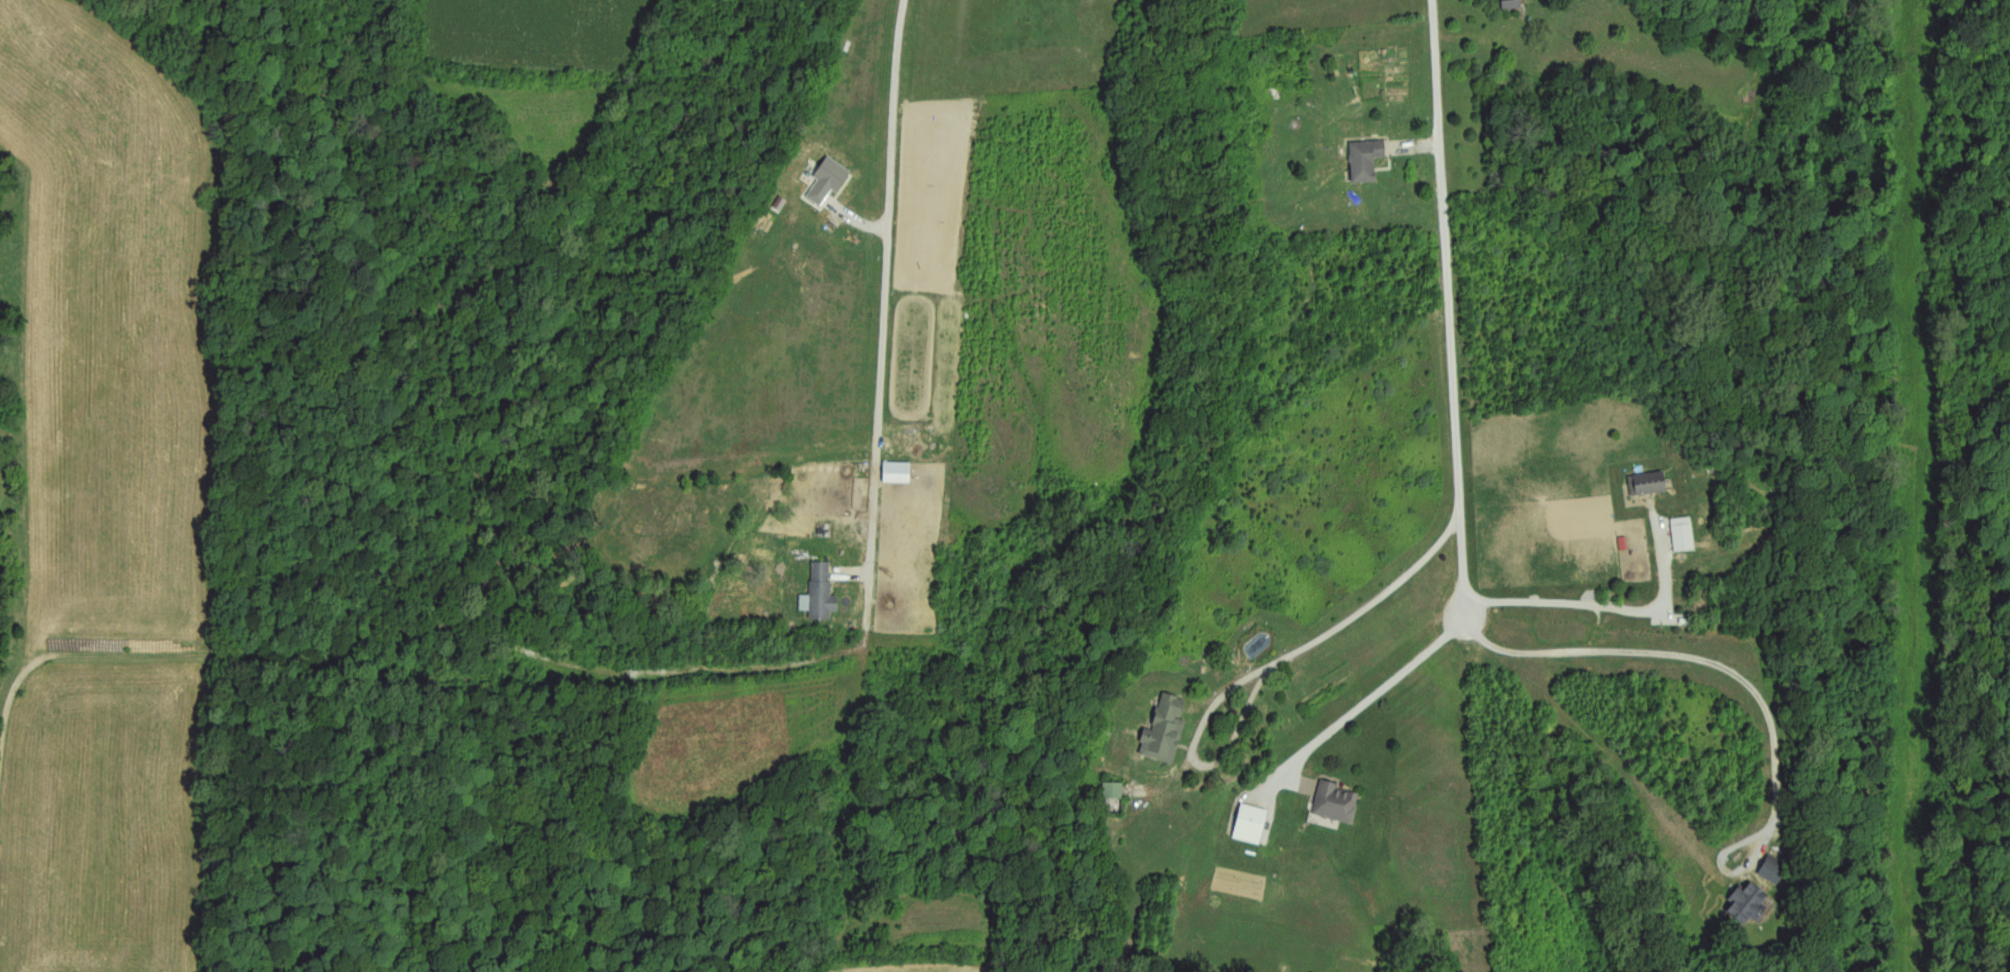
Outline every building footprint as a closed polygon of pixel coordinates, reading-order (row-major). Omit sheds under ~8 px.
[(1503,11),(1522,11),(1522,0),(1503,0),(1503,11)] [(1388,158),(1388,141),(1352,142),(1353,183),(1378,183),(1378,159),(1388,158)] [(1633,495),(1668,494),(1667,474),(1632,475),(1633,495)] [(1673,520),(1677,553),(1697,551),(1694,517),(1673,520)] [(833,564),(814,563),(813,597),(803,596),(802,611),(812,611),(812,620),(833,621),(833,612),(841,612),(841,597),(832,597),(833,564)] [(1155,731),(1147,729),(1140,756),(1177,765),(1186,721),(1183,720),(1187,700),(1163,694),(1155,731)] [(1322,783),(1314,816),(1354,826),(1363,792),(1322,783)] [(1105,815),(1125,815),(1125,784),(1105,784),(1105,815)] [(1235,840),(1262,846),(1270,811),(1243,805),(1235,840)] [(1746,927),(1752,919),(1758,923),(1768,910),(1763,906),(1770,897),(1754,884),(1747,892),(1742,888),(1730,902),(1735,906),(1729,913),(1746,927)]
